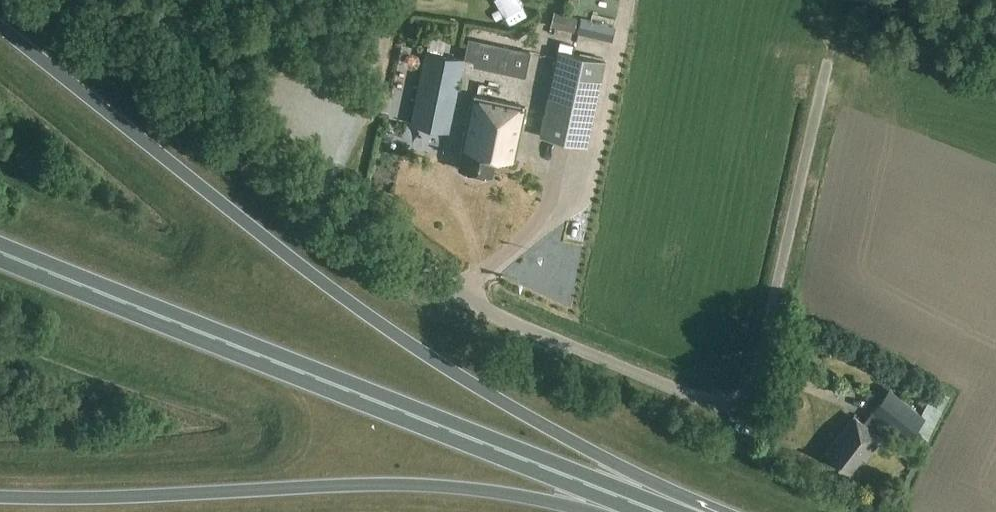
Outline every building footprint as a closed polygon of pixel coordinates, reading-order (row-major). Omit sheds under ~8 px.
[(554,11),(550,25),(574,31),(577,17),(561,13),(554,11)] [(404,117),(412,119),(411,124),(449,131),(463,56),(443,53),(445,39),(430,36),(427,50),(425,49),(414,109),(406,108),(404,117)] [(525,73),(531,48),(482,37),(477,62),(525,73)] [(588,145),(605,60),(558,50),(540,135),(588,145)] [(512,159),(523,106),(470,95),(459,146),(461,149),(457,167),(490,174),(494,155),(512,159)] [(859,453),(867,459),(891,427),(906,440),(915,428),(927,439),(948,394),(934,387),(921,412),(889,387),(870,410),(873,412),(864,423),(852,413),(822,450),(846,469),(859,453)]
